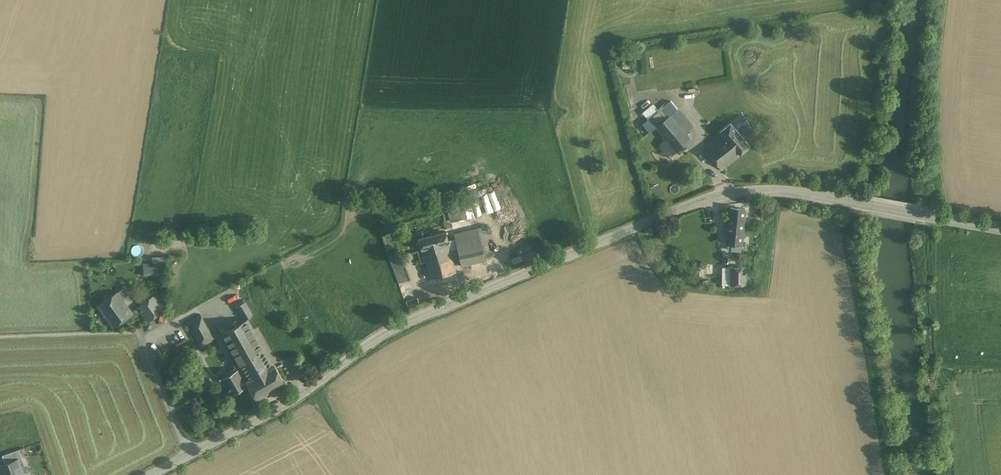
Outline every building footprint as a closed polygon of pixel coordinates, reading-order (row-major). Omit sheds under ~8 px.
[(671,101),(643,124),(651,134),(657,128),(656,127),(671,114),(673,115),(679,110),(671,101)] [(693,127),(679,110),(673,115),(687,132),(693,127)] [(673,115),(671,114),(656,127),(657,128),(667,141),(677,152),(692,139),(687,132),(673,115)] [(749,146),(731,123),(720,133),(722,135),(740,154),(749,146)] [(740,154),(722,135),(705,150),(722,170),(741,155),(740,154)] [(677,152),(667,141),(661,146),(671,158),(677,152)] [(486,213),(492,211),(489,197),(482,199),(486,213)] [(467,207),(470,217),(481,213),(479,204),(467,207)] [(744,208),(731,207),(727,243),(732,243),(731,249),(740,250),(744,208)] [(447,230),(421,236),(423,247),(424,247),(449,240),(450,240),(447,230)] [(449,240),(424,247),(431,277),(457,270),(453,256),(451,248),(449,240)] [(490,251),(488,240),(482,241),(484,252),(490,251)] [(482,241),(457,246),(459,255),(462,266),(486,260),(484,252),(482,241)] [(459,255),(457,246),(451,248),(453,256),(459,255)] [(410,278),(399,249),(389,253),(399,282),(410,278)] [(168,257),(152,257),(152,262),(146,263),(147,274),(157,273),(160,273),(159,262),(167,262),(168,257)] [(746,266),(729,266),(729,268),(729,284),(746,284),(746,266)] [(123,288),(98,305),(113,327),(133,313),(122,298),(128,294),(123,288)] [(154,296),(147,301),(150,305),(142,311),(148,320),(163,310),(154,296)] [(147,301),(139,306),(142,311),(150,305),(147,301)] [(253,315),(245,301),(237,306),(245,320),(248,318),(253,315)] [(214,337),(200,314),(187,322),(201,346),(214,339),(214,338),(215,338),(214,337)] [(261,342),(248,318),(245,320),(221,334),(240,367),(220,378),(220,379),(229,396),(249,384),(257,398),(285,382),(275,364),(274,364),(261,342)] [(2,455),(5,463),(0,464),(0,471),(1,474),(25,474),(20,459),(22,458),(19,449),(2,455)]
